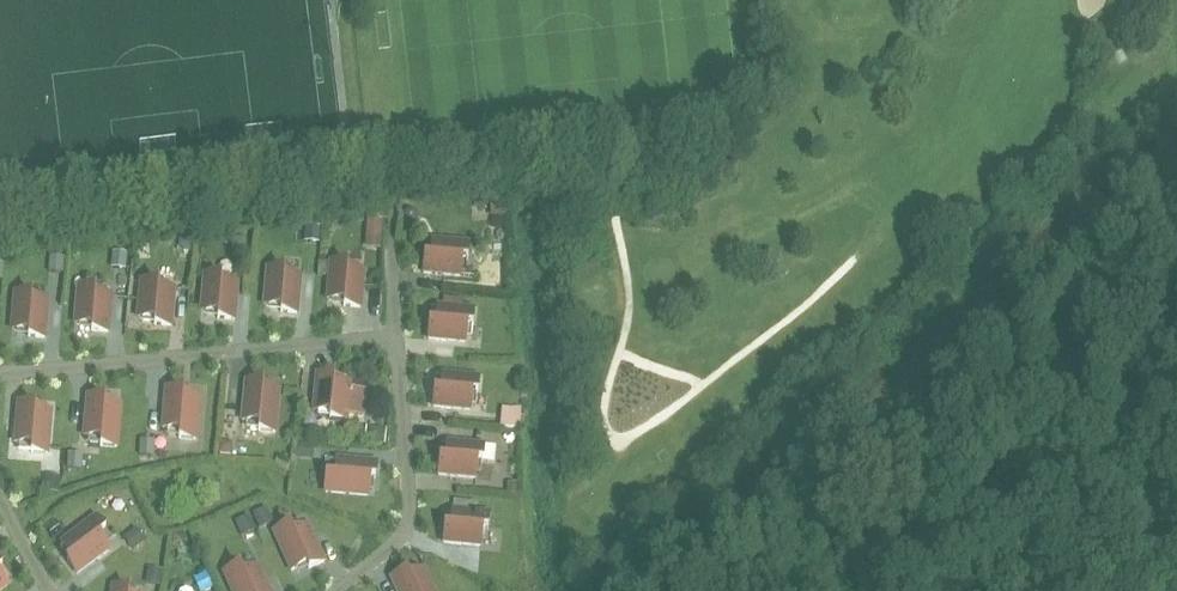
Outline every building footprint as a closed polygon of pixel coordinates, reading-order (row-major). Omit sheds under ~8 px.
[(467,259),(469,243),(432,239),(431,256),(425,256),(424,272),(460,275),(461,259),(467,259)] [(347,263),(331,262),(327,298),(344,300),(343,306),(360,307),(363,271),(347,269),(347,263)] [(284,269),(268,268),(264,304),(281,306),(280,312),(297,313),(300,277),(284,275),(284,269)] [(221,276),(204,274),(201,310),(218,312),(217,318),(234,319),(237,283),(221,281),(221,276)] [(158,282),(141,280),(138,317),(155,318),(154,324),(171,325),(174,289),(158,288),(158,282)] [(78,286),(75,323),(92,324),(91,330),(108,332),(111,295),(94,294),(95,288),(78,286)] [(15,292),(12,329),(28,330),(28,336),(45,337),(48,301),(31,300),(32,294),(15,292)] [(430,321),(428,338),(465,341),(467,325),(473,325),(474,309),(437,305),(436,322),(430,321)] [(477,393),(478,377),(442,373),(441,390),(435,389),(433,406),(470,409),(471,393),(477,393)] [(317,374),(313,410),(330,412),(329,418),(346,419),(347,414),(366,416),(369,388),(349,387),(350,383),(333,381),(334,376),(317,374)] [(263,382),(246,380),(242,420),(259,421),(258,430),(275,432),(279,390),(262,388),(263,382)] [(183,390),(166,388),(163,428),(179,429),(179,438),(195,439),(199,397),(182,395),(183,390)] [(105,397),(88,396),(84,435),(101,437),(100,445),(117,447),(121,405),(104,403),(105,397)] [(35,404),(18,402),(15,442),(31,443),(31,452),(47,453),(51,411),(34,410),(35,404)] [(513,416),(512,436),(528,436),(528,416),(513,416)] [(493,462),(495,447),(484,446),(484,445),(447,441),(446,458),(440,457),(439,474),(475,477),(476,461),(493,462)] [(375,478),(376,462),(336,460),(335,476),(327,476),(326,493),(368,495),(369,478),(375,478)] [(487,529),(489,513),(452,509),(451,526),(445,526),(444,542),(480,545),(481,529),(487,529)] [(67,556),(77,570),(109,546),(99,533),(106,528),(96,514),(62,539),(72,553),(67,556)] [(307,565),(323,558),(307,522),(291,529),(288,521),(272,528),(290,567),(305,560),(307,565)] [(257,564),(241,571),(238,563),(223,570),(232,590),(269,590),(257,564)] [(391,577),(397,590),(434,590),(424,569),(409,576),(406,570),(391,577)]
